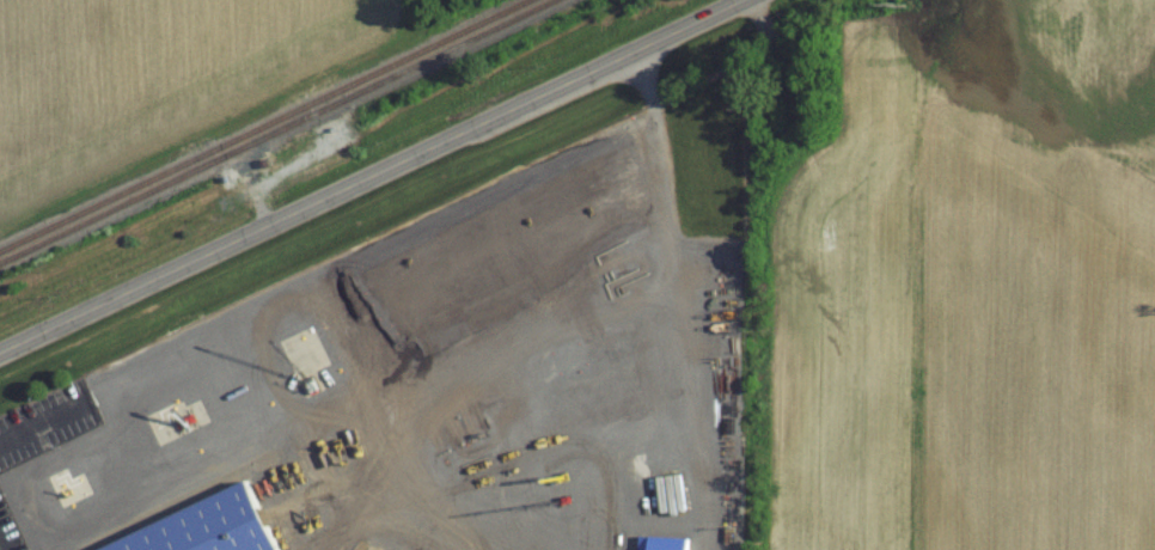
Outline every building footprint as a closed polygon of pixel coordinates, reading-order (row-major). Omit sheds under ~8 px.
[(250,486),(87,549),(276,549),(250,486)] [(637,549),(686,549),(686,536),(637,536),(637,549)]
